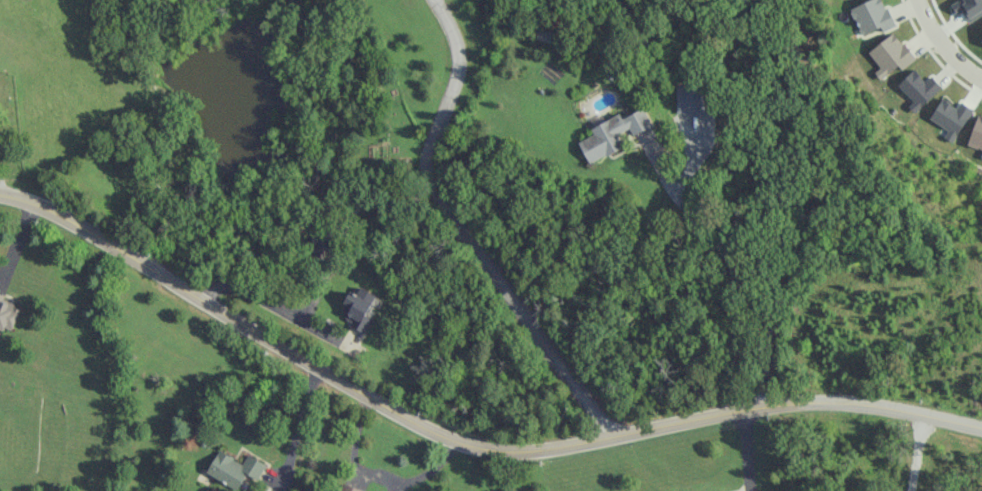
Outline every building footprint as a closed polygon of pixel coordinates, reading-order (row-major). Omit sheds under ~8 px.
[(861,35),(881,27),(883,31),(895,27),(884,0),(870,0),(851,8),(861,35)] [(914,61),(897,32),(868,50),(879,68),(874,71),(879,79),(899,67),(900,69),(914,61)] [(913,101),(908,106),(914,113),(941,87),(930,75),(925,80),(914,69),(897,85),(913,101)] [(675,86),(676,114),(706,113),(705,85),(675,86)] [(579,142),(589,163),(624,147),(617,134),(629,128),(632,135),(652,126),(644,108),(621,118),(619,114),(591,128),(594,135),(579,142)] [(981,150),(981,115),(979,114),(967,144),(981,150)] [(365,332),(372,319),(367,316),(373,304),(379,308),(383,300),(356,285),(338,318),(365,332)] [(22,304),(0,297),(0,327),(13,331),(22,304)] [(258,481),(267,465),(249,454),(243,463),(220,450),(207,472),(237,490),(247,474),(258,481)] [(364,490),(340,483),(338,490),(363,490),(364,490)]
